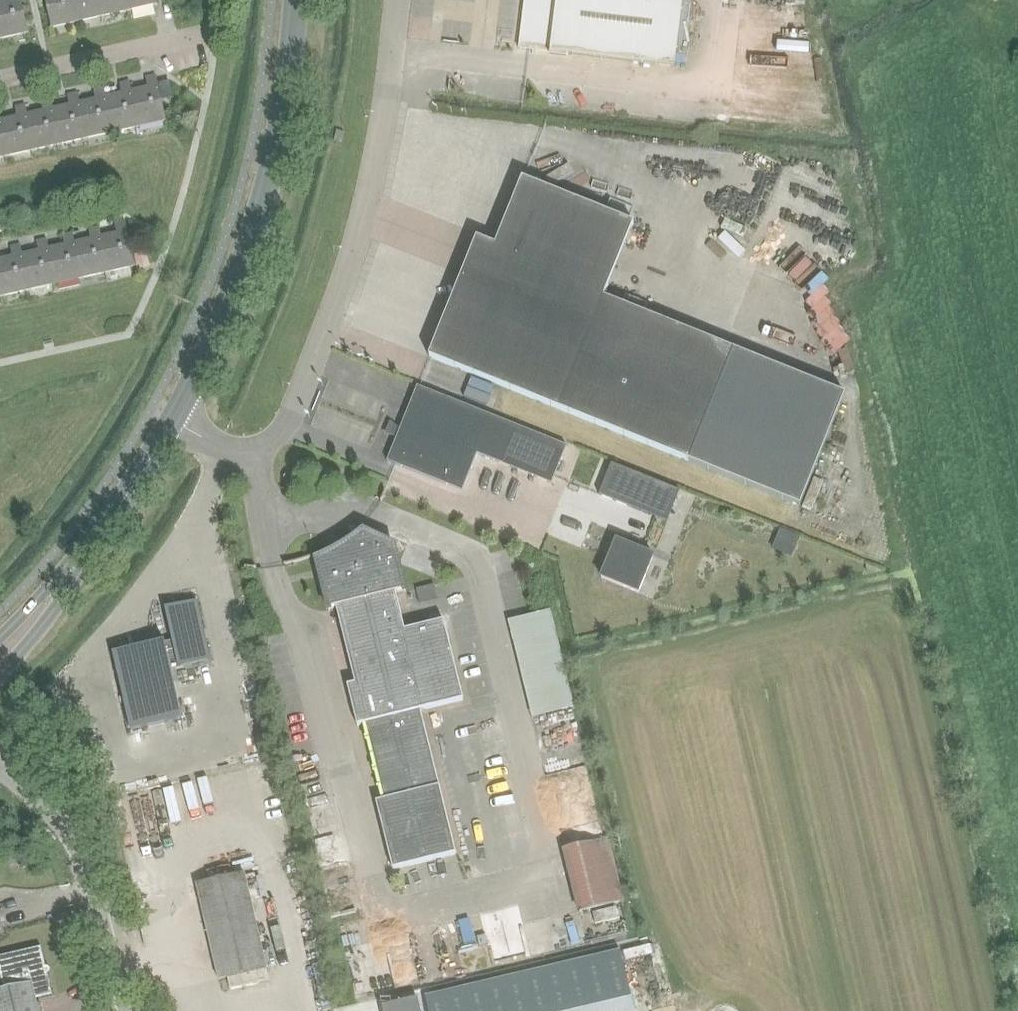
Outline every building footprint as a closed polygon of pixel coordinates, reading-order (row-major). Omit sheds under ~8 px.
[(1,39),(28,33),(20,0),(9,0),(10,0),(0,2),(0,32),(1,39)] [(74,0),(45,0),(51,28),(78,22),(74,0)] [(101,0),(74,0),(78,22),(105,16),(101,0)] [(129,0),(101,0),(105,16),(131,10),(129,0)] [(131,10),(157,4),(156,0),(129,0),(131,10)] [(519,49),(550,53),(549,58),(567,60),(567,55),(675,68),(683,0),(525,0),(519,49)] [(148,88),(132,92),(139,127),(166,121),(156,76),(145,79),(148,88)] [(121,94),(106,98),(113,133),(139,127),(132,92),(129,82),(119,85),(121,94)] [(162,99),(171,97),(168,83),(158,85),(162,99)] [(95,100),(79,104),(87,139),(113,133),(106,98),(103,88),(93,90),(95,100)] [(69,106),(53,109),(61,145),(87,139),(79,104),(77,94),(67,96),(69,106)] [(43,112),(27,115),(35,150),(61,145),(53,109),(51,100),(41,102),(43,112)] [(17,117),(1,121),(9,156),(35,150),(27,115),(25,105),(14,108),(17,117)] [(1,121),(0,117),(0,158),(9,156),(1,121)] [(477,239),(429,358),(800,507),(845,395),(604,298),(634,224),(522,179),(495,246),(477,239)] [(117,234),(101,237),(109,273),(135,267),(125,222),(115,224),(117,234)] [(91,240),(75,243),(83,278),(109,273),(101,237),(99,228),(89,230),(91,240)] [(809,288),(817,267),(724,229),(716,249),(809,288)] [(65,246),(49,249),(57,284),(83,278),(75,243),(73,234),(62,236),(65,246)] [(39,251),(23,255),(31,290),(57,284),(49,249),(47,239),(36,242),(39,251)] [(0,260),(0,276),(4,296),(31,290),(23,255),(20,245),(10,248),(12,257),(0,260)] [(472,385),(469,397),(490,403),(494,391),(472,385)] [(417,387),(387,462),(462,492),(477,455),(551,485),(567,447),(417,387)] [(610,462),(598,493),(629,506),(631,498),(662,510),(671,487),(610,462)] [(376,802),(392,870),(456,854),(420,711),(463,700),(444,621),(405,631),(396,593),(404,591),(404,593),(406,593),(394,547),(358,530),(364,525),(363,524),(354,532),(345,539),(330,548),(315,555),(299,560),(284,564),(284,565),(300,562),(315,556),(329,612),(336,610),(355,684),(347,686),(357,726),(365,724),(384,801),(376,802)] [(781,527),(773,546),(793,555),(802,536),(781,527)] [(653,556),(616,542),(601,579),(638,593),(653,556)] [(113,653),(131,732),(182,720),(169,661),(176,660),(178,668),(210,660),(196,601),(164,608),(172,642),(165,643),(164,641),(113,653)] [(574,708),(552,609),(509,618),(531,717),(574,708)] [(624,901),(610,836),(562,847),(577,911),(624,901)] [(219,983),(267,971),(243,877),(195,889),(219,983)] [(34,997),(51,993),(40,946),(0,956),(0,976),(3,989),(0,990),(0,1010),(38,1010),(34,997)] [(424,989),(428,1010),(632,1010),(622,954),(424,989)]
